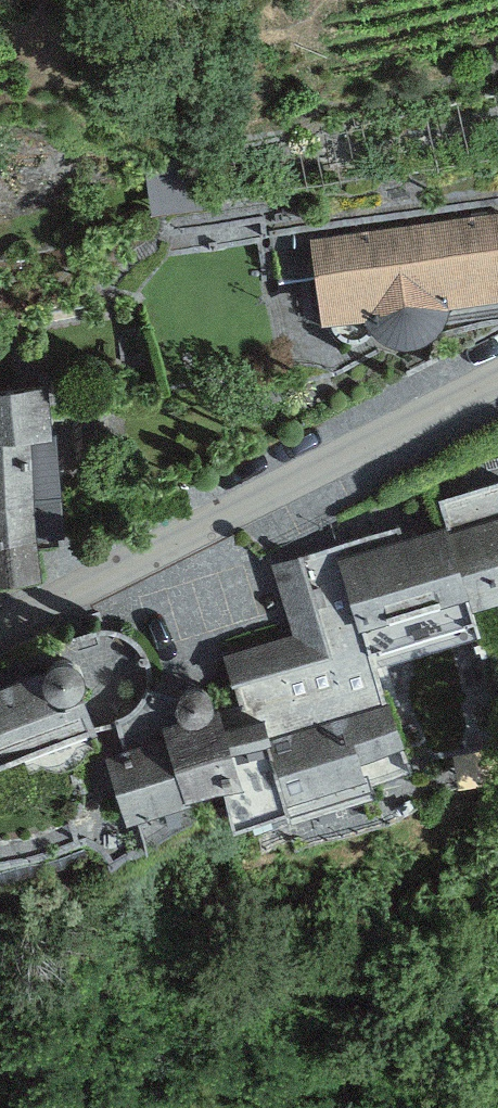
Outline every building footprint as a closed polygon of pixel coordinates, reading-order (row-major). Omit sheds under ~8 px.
[(310,237),(322,321),(365,315),(370,323),(376,331),(384,336),(393,340),(403,342),(412,342),(422,340),(430,335),(438,329),(444,321),(448,313),(450,303),(497,296),(497,211),(310,237)] [(0,390),(0,581),(41,578),(38,533),(63,531),(52,386),(0,390)] [(449,528),(497,513),(497,481),(440,499),(448,524),(449,528)] [(449,528),(469,594),(473,609),(497,601),(497,513),(449,528)] [(403,537),(338,557),(359,627),(469,594),(449,528),(448,524),(403,537)] [(400,525),(334,545),(338,557),(403,537),(400,525)] [(334,545),(271,564),(292,633),(223,654),(247,735),(231,739),(244,783),(225,789),(235,821),(409,769),(388,698),(381,700),(359,627),(338,557),(334,545)] [(96,730),(81,691),(83,683),(84,677),(81,668),(75,662),(70,658),(63,658),(56,659),(50,662),(44,667),(0,684),(0,766),(96,730)] [(179,717),(160,723),(164,735),(184,801),(225,789),(244,783),(231,739),(220,705),(213,707),(212,700),(209,694),(205,689),(198,686),(191,686),(185,688),(180,692),(176,698),(175,705),(176,711),(179,717)] [(164,735),(104,755),(127,823),(186,804),(184,801),(164,735)]
